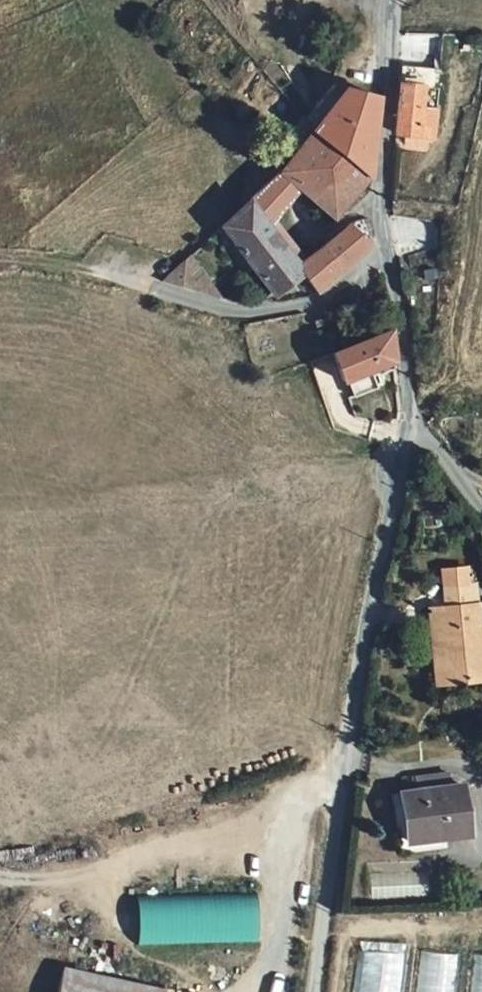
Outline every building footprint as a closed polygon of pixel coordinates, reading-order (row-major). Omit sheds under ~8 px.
[(396,48),(395,57),(381,58),(379,128),(401,128),(402,110),(412,111),(413,93),(403,92),(407,49),(396,48)] [(329,151),(352,172),(354,170),(358,90),(323,84),(296,118),(319,140),(329,151)] [(280,183),(293,194),(303,183),(292,174),(319,140),(296,118),(267,157),(262,162),(280,183)] [(319,140),(292,174),(303,183),(313,172),(329,151),(319,140)] [(329,151),(313,172),(336,192),(352,172),(329,151)] [(250,223),(280,183),(262,162),(233,199),(204,225),(260,300),(290,276),(300,289),(324,274),(303,244),(283,262),(250,223)] [(313,172),(303,183),(293,194),(318,213),(336,192),(313,172)] [(346,256),(358,245),(335,214),(303,244),(324,274),(346,256)] [(383,360),(376,325),(323,348),(337,382),(383,360)] [(431,611),(436,614),(436,662),(475,663),(477,589),(471,589),(470,579),(443,578),(442,587),(432,587),(431,611)] [(385,788),(361,793),(369,840),(433,830),(423,782),(413,783),(410,772),(384,776),(385,788)] [(369,876),(370,901),(431,898),(430,873),(369,876)] [(136,897),(137,944),(259,940),(257,893),(136,897)] [(376,991),(399,991),(403,955),(362,951),(360,976),(377,978),(376,991)] [(453,953),(415,951),(412,991),(450,991),(453,953)] [(470,954),(468,991),(481,991),(481,955),(470,954)] [(32,970),(28,991),(131,991),(32,970)]
